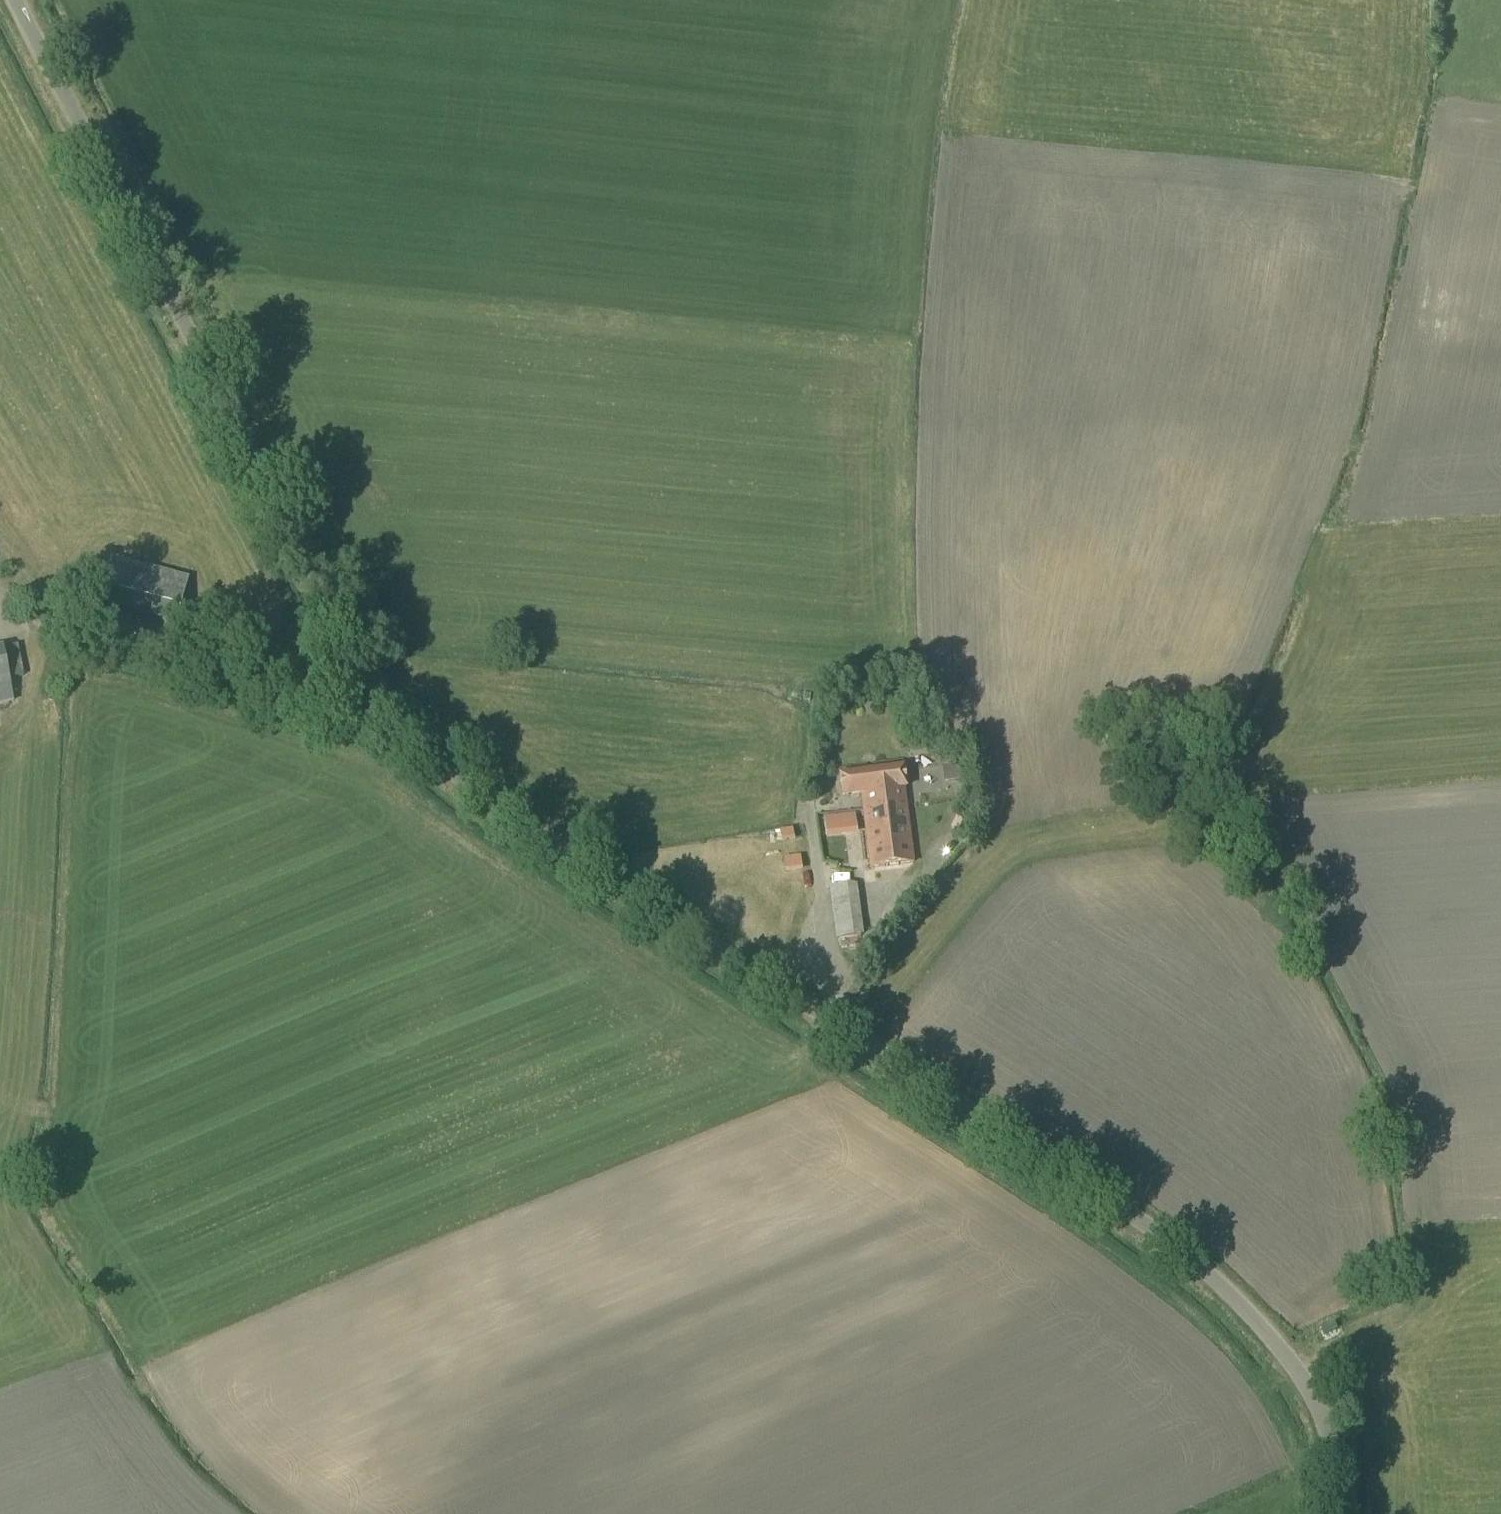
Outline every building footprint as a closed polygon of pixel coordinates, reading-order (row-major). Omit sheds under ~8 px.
[(176,625),(188,579),(111,558),(99,605),(176,625)] [(28,643),(3,648),(2,647),(0,647),(0,705),(14,703),(9,679),(24,677),(23,672),(34,670),(28,643)] [(246,701),(248,695),(242,693),(240,699),(246,701)] [(913,862),(904,788),(906,788),(903,770),(842,778),(844,796),(861,794),(871,868),(913,862)] [(969,822),(956,817),(951,828),(964,834),(969,822)] [(791,829),(780,831),(782,843),(793,841),(791,829)] [(800,855),(783,857),(784,872),(801,869),(800,855)] [(832,905),(834,922),(836,940),(865,937),(862,919),(860,902),(857,885),(829,888),(832,905)]
